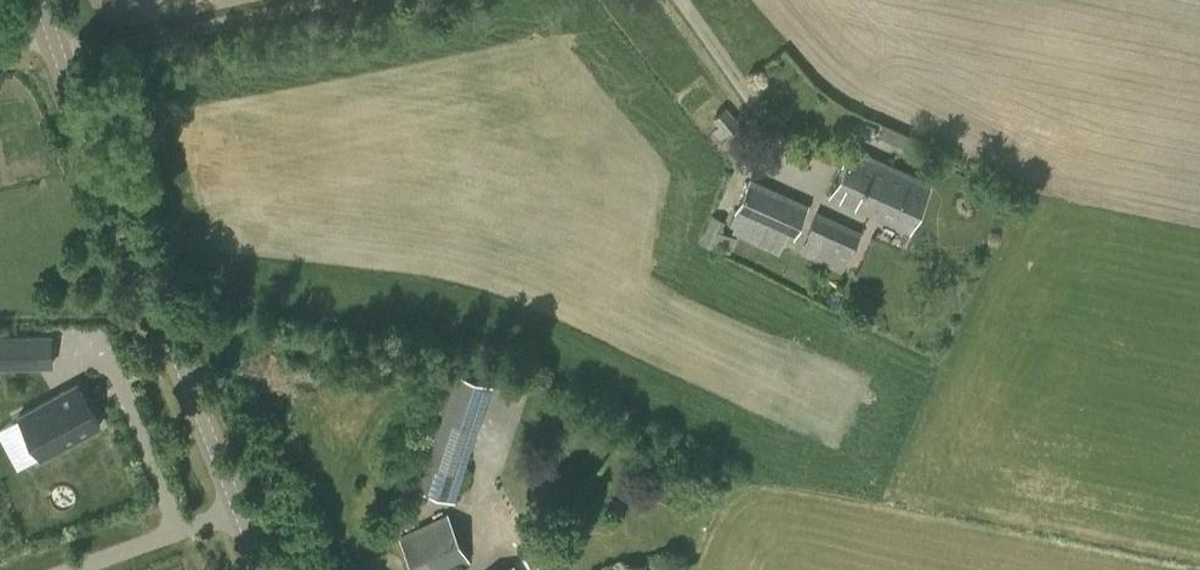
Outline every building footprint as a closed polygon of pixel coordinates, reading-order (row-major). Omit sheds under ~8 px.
[(720,137),(739,122),(725,105),(711,116),(719,127),(715,130),(720,137)] [(854,147),(836,184),(832,193),(910,230),(932,184),(854,147)] [(751,177),(734,212),(794,238),(810,204),(751,177)] [(817,210),(806,234),(850,255),(861,230),(817,210)] [(718,243),(728,217),(715,212),(705,238),(718,243)] [(51,335),(0,337),(0,366),(52,365),(51,335)] [(455,500),(493,383),(458,373),(420,488),(455,500)] [(100,425),(77,384),(18,416),(19,418),(22,416),(43,454),(39,456),(40,458),(100,425)] [(470,561),(448,514),(400,536),(415,569),(450,569),(470,561)]
